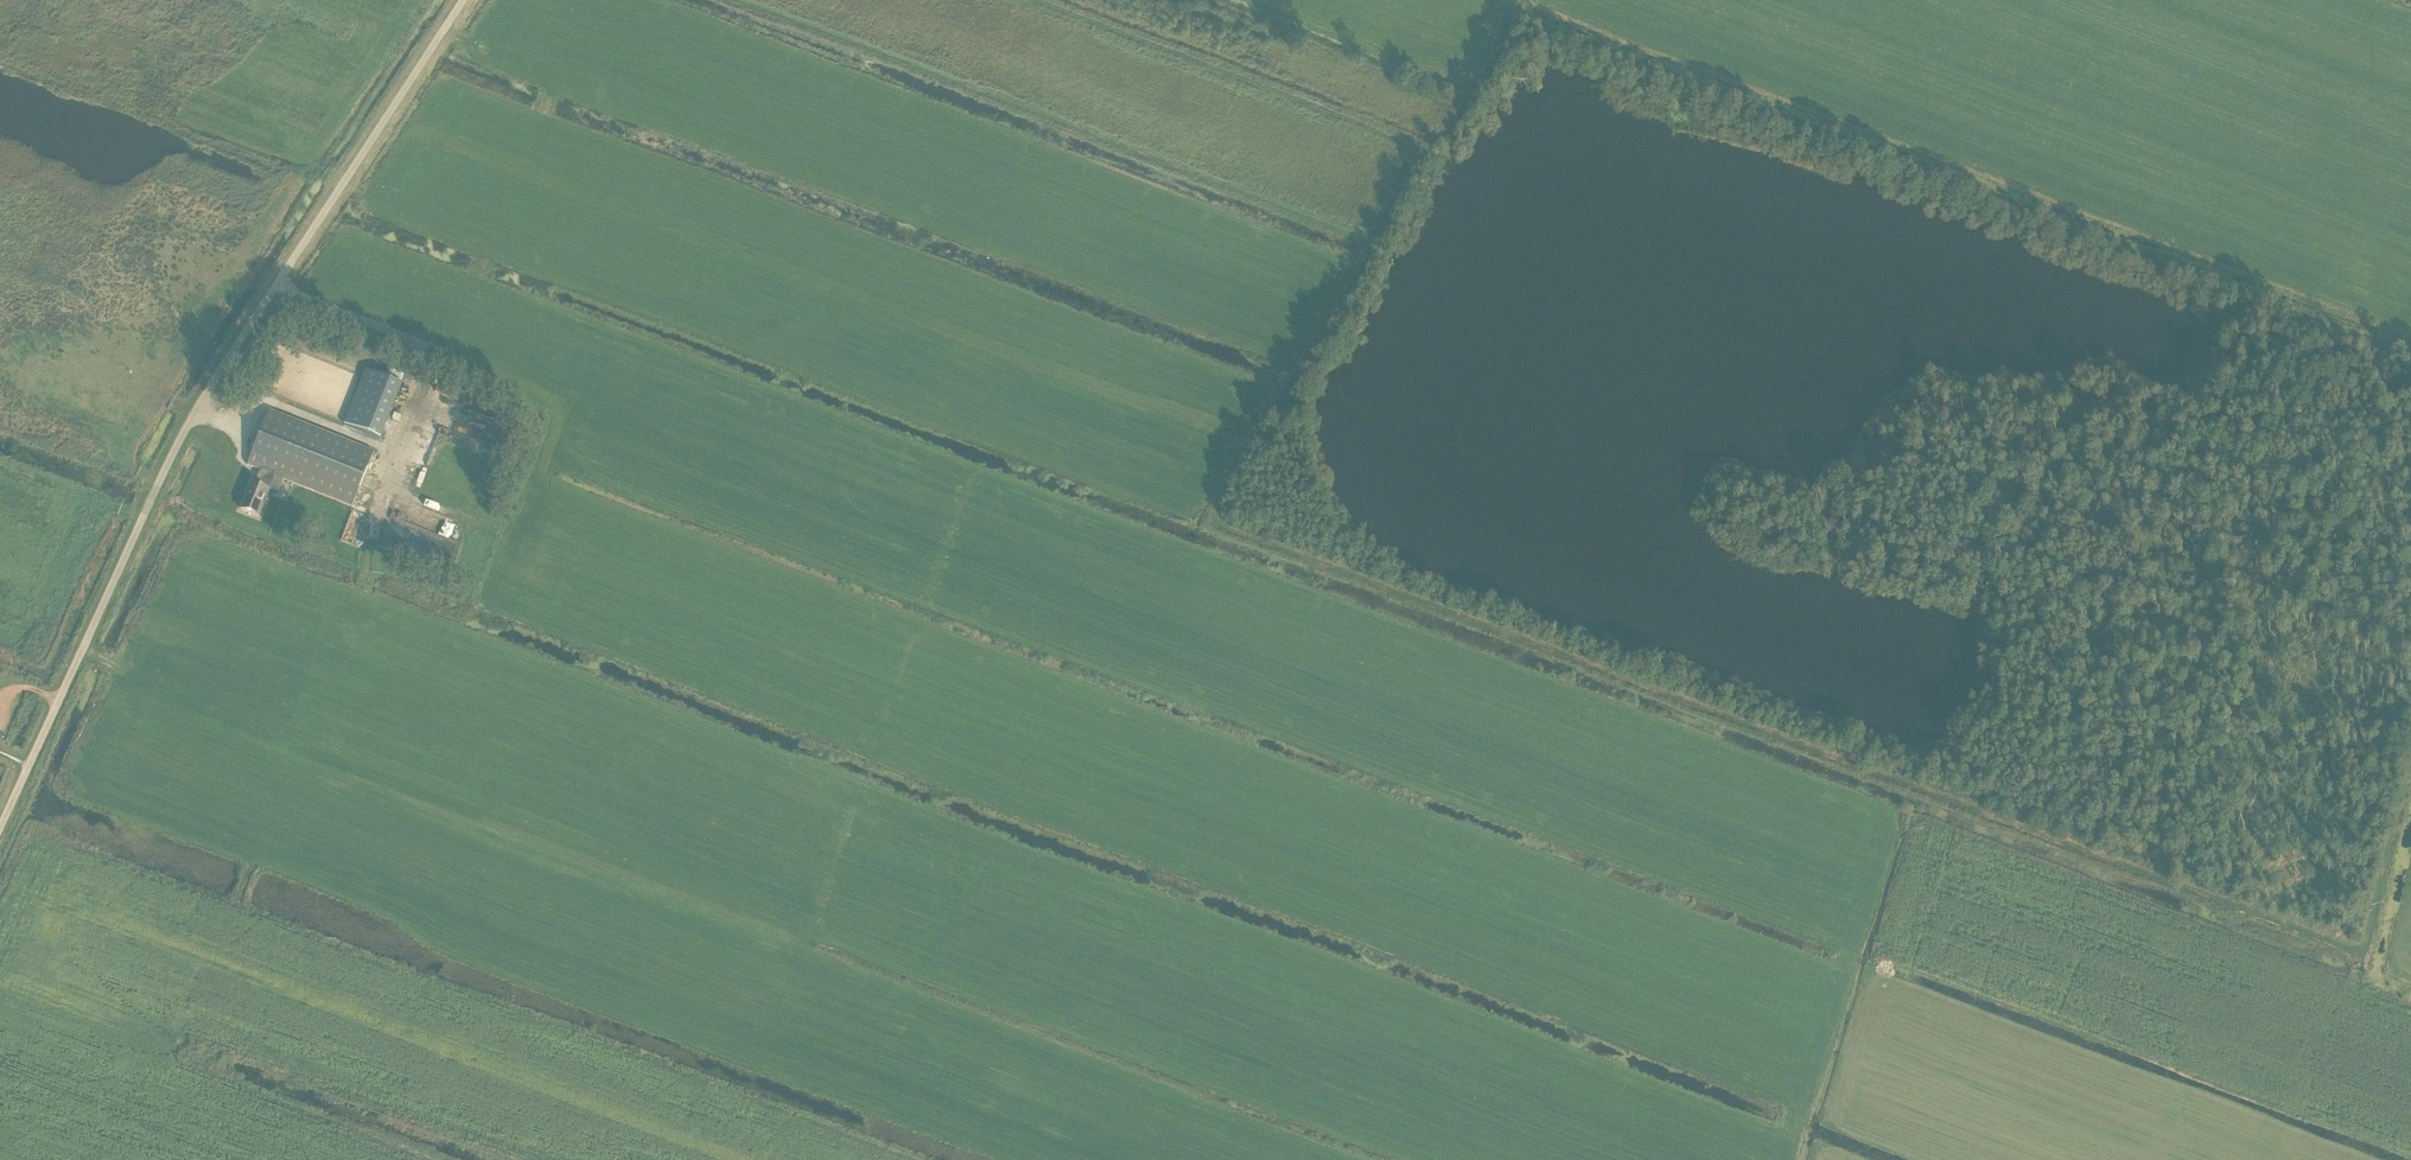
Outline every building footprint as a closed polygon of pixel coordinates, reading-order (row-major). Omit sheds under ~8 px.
[(350,371),(310,359),(272,359),(273,376),(268,391),(314,405),(312,405),(331,410),(340,410),(350,378),(350,371)] [(365,369),(344,424),(380,439),(402,384),(365,369)] [(258,516),(269,490),(278,493),(284,479),(352,507),(374,453),(269,410),(247,464),(261,470),(254,484),(251,483),(240,509),(258,516)] [(407,500),(411,490),(396,485),(392,494),(407,500)] [(333,520),(342,524),(348,510),(339,506),(333,520)] [(350,511),(345,527),(354,530),(359,514),(350,511)] [(447,539),(452,527),(433,518),(428,529),(447,539)]
